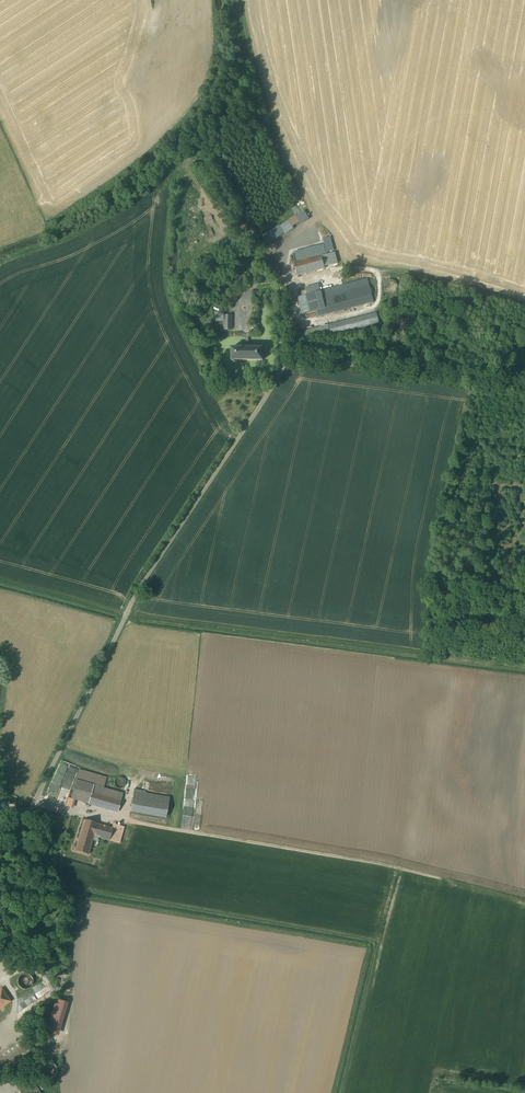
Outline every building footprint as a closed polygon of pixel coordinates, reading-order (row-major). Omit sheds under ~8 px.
[(298,206),(292,208),(296,215),(301,213),(298,206)] [(306,211),(271,230),(276,239),(295,229),(294,227),(310,218),(306,211)] [(319,247),(290,256),(295,271),(323,263),(319,247)] [(365,272),(297,291),(303,314),(371,295),(365,272)] [(391,280),(387,281),(385,282),(383,285),(383,289),(383,292),(385,294),(388,296),(393,296),(397,294),(398,291),(399,287),(398,284),(396,281),(391,280)] [(371,305),(324,318),(328,331),(374,317),(371,305)] [(233,313),(225,313),(225,327),(233,327),(233,313)] [(244,344),(232,344),(232,358),(264,359),(265,345),(251,344),(244,344)] [(106,777),(79,770),(77,780),(94,785),(94,786),(103,788),(106,777)] [(119,777),(118,778),(117,778),(116,779),(115,780),(115,781),(115,782),(114,783),(115,784),(115,785),(115,786),(116,786),(116,787),(117,787),(118,788),(120,788),(122,788),(123,788),(124,787),(124,786),(125,786),(125,785),(126,784),(126,783),(126,781),(125,781),(125,780),(124,779),(123,778),(122,778),(121,777),(120,777),(119,777)] [(94,785),(77,780),(71,798),(88,803),(93,786),(94,786),(94,785)] [(94,786),(93,786),(88,803),(88,804),(118,812),(123,794),(103,788),(94,786)] [(145,791),(135,790),(131,811),(166,817),(169,798),(145,794),(145,791)] [(97,824),(84,820),(80,832),(94,836),(97,824)] [(112,828),(97,824),(94,836),(97,837),(109,840),(113,828),(112,828)] [(124,827),(114,824),(112,828),(113,828),(109,840),(119,843),(124,827)] [(94,836),(80,832),(76,846),(74,845),(74,846),(73,849),(73,850),(75,850),(75,851),(89,855),(93,840),(96,841),(97,837),(94,836)] [(28,974),(26,974),(25,974),(24,974),(23,974),(22,974),(21,975),(20,976),(19,977),(18,978),(18,979),(17,980),(17,982),(18,983),(18,984),(18,985),(19,986),(19,987),(20,988),(21,988),(23,989),(24,989),(26,989),(27,989),(28,989),(29,988),(30,988),(31,987),(31,986),(32,985),(33,984),(33,983),(33,981),(33,980),(33,979),(32,978),(32,977),(31,976),(30,975),(29,975),(28,974)] [(38,997),(47,993),(45,988),(36,992),(38,997)] [(0,990),(0,1009),(11,1001),(2,989),(0,990)] [(28,1009),(40,1001),(36,994),(21,1003),(23,1007),(26,1006),(28,1009)] [(48,1032),(60,1035),(69,1001),(56,998),(48,1032)] [(0,1054),(0,1074),(32,1052),(22,1039),(0,1054)] [(48,1063),(47,1063),(46,1063),(45,1064),(44,1064),(43,1065),(43,1066),(42,1067),(41,1068),(41,1069),(41,1070),(41,1071),(41,1072),(41,1073),(42,1074),(42,1075),(43,1076),(44,1077),(45,1078),(46,1078),(47,1078),(48,1079),(49,1079),(50,1078),(52,1078),(53,1078),(53,1077),(54,1077),(55,1076),(56,1075),(56,1073),(57,1072),(57,1071),(57,1069),(56,1068),(56,1067),(55,1066),(55,1065),(54,1065),(53,1064),(52,1063),(51,1063),(50,1063),(48,1063)] [(34,1084),(21,1092),(40,1092),(34,1084)]
